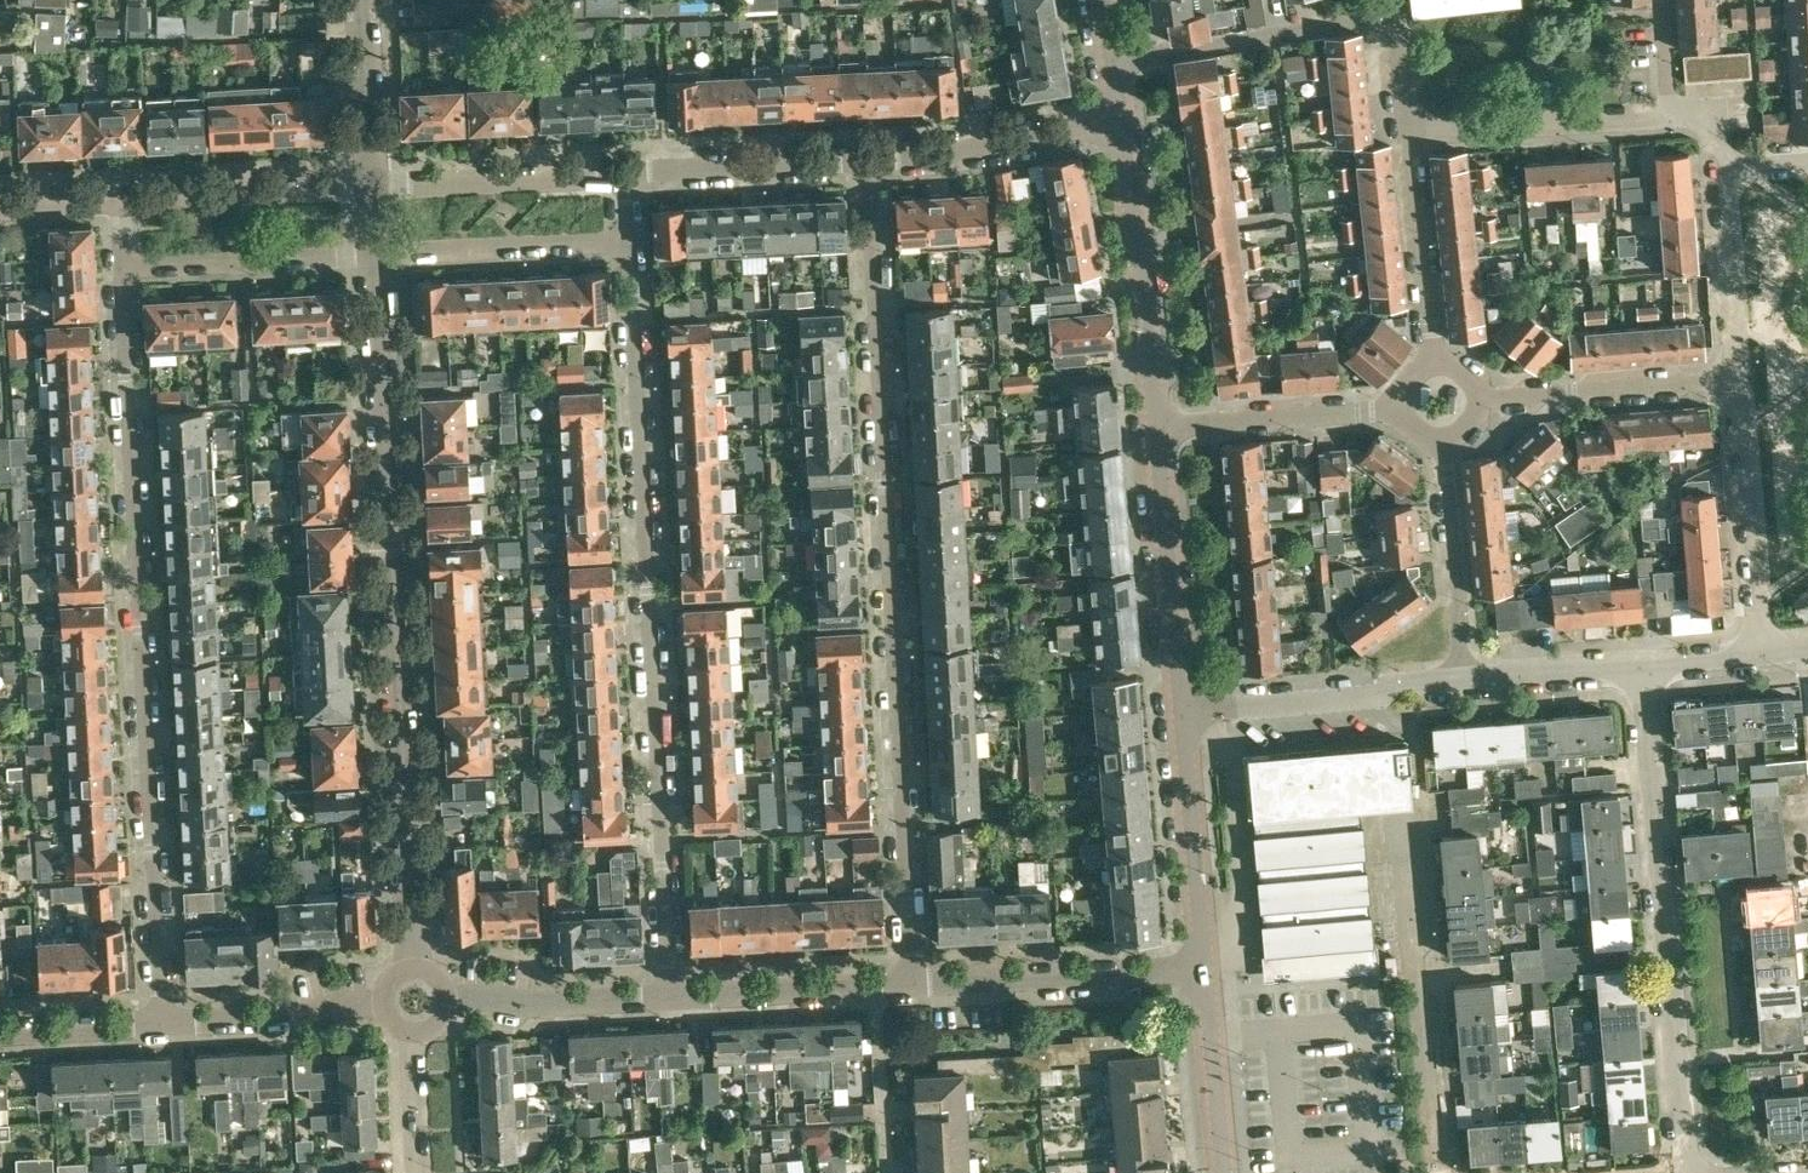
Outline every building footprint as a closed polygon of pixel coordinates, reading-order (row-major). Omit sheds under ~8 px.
[(432,21),(431,0),(414,0),(414,21),(432,21)] [(449,20),(449,0),(431,0),(432,21),(449,20)] [(514,18),(523,18),(522,0),(498,0),(500,19),(514,18)] [(523,18),(535,17),(534,0),(522,0),(523,18)] [(586,0),(574,0),(574,15),(586,14),(586,0)] [(586,14),(598,14),(598,0),(586,0),(586,14)] [(602,3),(602,13),(619,13),(618,0),(604,0),(602,3)] [(651,10),(651,0),(619,2),(620,13),(651,11),(651,10)] [(651,0),(651,10),(664,9),(663,0),(651,0)] [(677,10),(699,8),(709,8),(709,7),(710,7),(710,0),(676,0),(677,10)] [(745,10),(744,0),(733,0),(723,1),(724,12),(745,10)] [(778,10),(778,7),(778,5),(778,0),(765,0),(766,11),(778,10)] [(954,2),(958,30),(974,27),(970,0),(963,0),(954,2)] [(1018,19),(1055,12),(1053,0),(1015,0),(1018,19)] [(1153,20),(1168,17),(1207,11),(1205,0),(1150,0),(1153,20)] [(1412,3),(1414,16),(1432,14),(1523,3),(1522,0),(1412,0),(1412,3)] [(1677,21),(1716,18),(1714,0),(1676,0),(1677,21)] [(1785,13),(1807,11),(1807,0),(1784,0),(1785,13)] [(463,20),(473,20),(473,2),(462,2),(463,20)] [(1754,3),(1755,15),(1771,14),(1770,2),(1754,3)] [(1245,6),(1247,25),(1266,23),(1263,4),(1250,5),(1245,6)] [(1731,7),(1731,17),(1747,16),(1746,5),(1731,7)] [(220,7),(220,16),(221,32),(250,31),(250,17),(248,17),(247,6),(220,7)] [(14,10),(0,9),(0,20),(14,21),(14,10)] [(250,17),(250,31),(264,30),(264,25),(280,25),(279,12),(279,9),(264,9),(264,16),(250,17)] [(794,26),(810,25),(809,9),(792,10),(794,26)] [(36,49),(65,47),(65,11),(37,10),(36,49)] [(279,12),(280,25),(280,29),(318,27),(317,10),(279,12)] [(1207,11),(1168,17),(1172,42),(1211,36),(1207,11)] [(1785,13),(1787,40),(1807,38),(1807,11),(1785,13)] [(1009,21),(1014,49),(1060,41),(1055,12),(1018,19),(1009,21)] [(1771,14),(1755,15),(1755,25),(1771,24),(1771,14)] [(1747,16),(1731,17),(1732,28),(1748,27),(1747,16)] [(150,17),(128,17),(128,39),(150,39),(150,17)] [(100,18),(100,34),(119,34),(119,18),(100,18)] [(708,18),(696,19),(696,33),(708,33),(708,18)] [(1716,18),(1677,21),(1679,48),(1683,47),(1718,45),(1716,18)] [(696,33),(696,19),(670,20),(671,34),(696,33)] [(725,33),(739,32),(738,19),(724,20),(725,33)] [(655,20),(635,21),(621,22),(622,36),(635,35),(656,35),(655,20)] [(566,40),(565,24),(549,25),(550,41),(566,40)] [(173,36),(186,35),(185,25),(172,26),(173,36)] [(481,50),(480,27),(463,28),(464,44),(464,51),(481,50)] [(293,42),(325,41),(325,28),(293,29),(293,42)] [(464,44),(463,28),(450,28),(451,44),(464,44)] [(956,32),(958,47),(969,46),(967,31),(956,32)] [(910,35),(911,50),(937,48),(935,33),(910,35)] [(1326,36),(1329,64),(1364,60),(1361,33),(1326,36)] [(865,37),(866,52),(879,51),(879,36),(865,37)] [(848,50),(848,37),(838,37),(838,50),(848,50)] [(1789,67),(1807,65),(1807,38),(1787,40),(1789,67)] [(809,39),(809,55),(822,54),(822,39),(809,39)] [(253,41),(238,42),(239,61),(254,60),(253,41)] [(1060,41),(1014,49),(1019,76),(1065,69),(1060,41)] [(171,42),(171,59),(183,58),(182,42),(171,42)] [(239,61),(238,42),(223,43),(224,61),(239,61)] [(1749,50),(1735,51),(1738,77),(1751,76),(1749,50)] [(14,61),(14,51),(0,51),(0,61),(14,61)] [(1735,51),(1723,52),(1725,78),(1738,77),(1735,51)] [(1723,52),(1710,53),(1712,79),(1725,78),(1723,52)] [(1299,67),(1320,65),(1319,54),(1303,55),(1303,53),(1282,56),(1284,69),(1299,67)] [(1710,53),(1697,54),(1699,80),(1712,79),(1710,53)] [(1697,54),(1684,55),(1686,81),(1699,80),(1697,54)] [(1175,60),(1179,89),(1236,81),(1235,71),(1217,73),(1214,55),(1175,60)] [(96,57),(95,74),(121,75),(122,58),(96,57)] [(1759,58),(1760,69),(1774,68),(1773,57),(1759,58)] [(868,59),(839,61),(841,110),(869,109),(867,70),(869,70),(868,59)] [(1364,60),(1329,64),(1320,65),(1299,67),(1300,77),(1330,74),(1332,91),(1367,87),(1364,60)] [(839,61),(811,62),(813,112),(841,110),(839,61)] [(811,62),(783,64),(785,113),(813,112),(811,62)] [(783,64),(755,65),(758,115),(785,113),(783,64)] [(742,77),(727,78),(729,116),(758,115),(755,65),(741,66),(742,77)] [(1789,67),(1791,93),(1807,91),(1807,65),(1789,67)] [(954,66),(925,67),(927,106),(927,110),(956,108),(955,86),(954,66)] [(925,67),(896,69),(898,107),(927,106),(925,67)] [(669,70),(669,81),(672,123),(700,121),(700,118),(698,68),(669,70)] [(709,68),(698,68),(700,118),(729,116),(727,78),(710,79),(709,68)] [(1774,68),(1760,69),(1761,80),(1775,78),(1774,68)] [(896,69),(869,70),(867,70),(869,109),(898,107),(896,69)] [(1065,69),(1019,76),(1019,77),(1009,79),(1012,98),(1069,88),(1065,69)] [(489,128),(502,127),(500,88),(490,88),(489,70),(470,71),(471,90),(474,132),(489,131),(489,128)] [(596,71),(596,84),(597,84),(599,124),(628,122),(626,80),(626,70),(596,71)] [(509,87),(500,88),(502,127),(514,127),(514,130),(530,129),(528,88),(527,75),(509,76),(509,87)] [(655,79),(626,80),(628,122),(657,121),(655,79)] [(976,106),(991,104),(988,81),(973,84),(976,106)] [(1236,81),(1179,89),(1183,116),(1222,110),(1219,94),(1237,91),(1236,81)] [(270,84),(271,99),(274,142),(291,141),(290,137),(302,137),(300,97),(301,97),(300,83),(270,84)] [(270,84),(240,86),(243,140),(255,139),(255,143),(274,142),(271,99),(270,84)] [(597,84),(596,84),(569,86),(571,125),(591,124),(599,124),(597,84)] [(126,91),(113,92),(116,148),(145,146),(142,98),(142,95),(141,95),(137,86),(130,87),(126,91)] [(243,140),(240,86),(231,87),(231,101),(209,102),(212,146),(232,144),(232,141),(243,140)] [(571,125),(569,86),(539,87),(541,126),(549,126),(571,125)] [(84,101),(85,107),(85,110),(87,150),(116,148),(113,92),(113,91),(113,97),(103,97),(103,87),(83,88),(84,101)] [(1312,109),(1313,120),(1369,114),(1367,87),(1332,91),(1333,107),(1312,109)] [(1265,104),(1276,102),(1275,88),(1263,89),(1265,104)] [(461,91),(432,92),(434,131),(446,131),(446,134),(464,133),(461,91)] [(1793,120),(1807,119),(1807,91),(1791,93),(1793,120)] [(432,92),(403,94),(406,136),(421,135),(421,132),(434,131),(432,92)] [(204,94),(176,96),(178,145),(206,144),(204,94)] [(10,96),(0,96),(0,110),(11,110),(10,96)] [(148,97),(148,106),(150,146),(178,145),(176,96),(148,97)] [(330,96),(301,97),(300,97),(302,137),(314,136),(314,140),(333,139),(330,96)] [(20,99),(21,113),(22,127),(24,157),(40,156),(40,152),(53,151),(51,111),(50,111),(49,98),(20,99)] [(80,109),(51,111),(53,151),(65,150),(65,154),(82,153),(80,109)] [(0,110),(0,128),(11,127),(11,110),(0,110)] [(1222,110),(1183,116),(1186,142),(1244,134),(1243,133),(1253,132),(1252,123),(1224,127),(1222,110)] [(1763,122),(1779,121),(1778,113),(1763,114),(1763,122)] [(1370,114),(1335,118),(1337,145),(1372,141),(1370,114)] [(1314,130),(1325,129),(1324,119),(1313,120),(1314,130)] [(1763,122),(1764,139),(1780,138),(1780,140),(1795,139),(1807,138),(1807,119),(1793,120),(1779,121),(1763,122)] [(1244,134),(1186,142),(1190,168),(1229,162),(1227,146),(1245,144),(1244,134)] [(2,153),(12,153),(11,138),(1,138),(2,153)] [(1389,144),(1356,148),(1358,174),(1392,171),(1389,144)] [(1430,154),(1433,180),(1468,176),(1465,150),(1430,154)] [(1656,154),(1658,184),(1691,181),(1688,151),(1656,154)] [(1612,156),(1582,158),(1588,254),(1589,273),(1602,272),(1602,262),(1599,257),(1598,221),(1600,221),(1599,213),(1598,190),(1614,189),(1612,156)] [(1080,157),(1042,164),(1047,192),(1085,186),(1080,157)] [(1582,158),(1553,160),(1554,192),(1571,191),(1573,221),(1575,221),(1577,255),(1588,254),(1582,158)] [(1554,192),(1553,160),(1523,162),(1525,194),(1554,192)] [(1229,162),(1190,168),(1194,194),(1250,186),(1249,176),(1231,179),(1229,162)] [(1336,177),(1349,176),(1347,165),(1335,166),(1336,177)] [(1476,166),(1477,177),(1490,175),(1489,165),(1476,166)] [(1015,196),(1009,169),(995,172),(999,199),(1015,196)] [(1392,171),(1358,174),(1361,201),(1395,197),(1392,171)] [(1490,175),(1477,177),(1478,187),(1491,186),(1490,175)] [(1621,176),(1621,187),(1640,185),(1639,175),(1621,176)] [(1350,186),(1349,176),(1336,177),(1337,188),(1350,186)] [(1468,176),(1433,180),(1436,206),(1471,202),(1468,176)] [(1658,184),(1640,185),(1621,187),(1622,198),(1640,196),(1659,194),(1660,213),(1693,211),(1691,181),(1658,184)] [(1271,183),(1272,215),(1298,214),(1297,182),(1271,183)] [(1250,186),(1194,194),(1200,235),(1238,230),(1234,199),(1271,194),(1270,184),(1250,186)] [(1085,186),(1047,192),(1052,221),(1090,213),(1085,186)] [(985,192),(955,194),(958,235),(988,233),(985,192)] [(955,194),(926,196),(928,237),(958,235),(955,194)] [(928,237),(926,196),(896,197),(897,221),(894,223),(895,233),(898,235),(898,239),(928,237)] [(1395,197),(1361,201),(1364,227),(1398,224),(1395,197)] [(844,200),(814,202),(817,244),(846,242),(844,200)] [(814,202),(788,203),(790,245),(817,244),(814,202)] [(1471,202),(1436,206),(1439,232),(1474,229),(1471,202)] [(788,203),(761,205),(763,247),(790,245),(788,203)] [(761,205),(736,206),(738,248),(763,247),(761,205)] [(736,206),(709,208),(711,249),(738,248),(736,206)] [(709,208),(682,209),(685,251),(711,249),(709,208)] [(682,209),(652,211),(653,233),(650,236),(651,246),(654,248),(654,253),(685,251),(682,209)] [(1693,211),(1660,213),(1663,242),(1695,240),(1693,211)] [(1090,213),(1052,221),(1057,248),(1095,241),(1090,213)] [(998,228),(1012,227),(1012,215),(997,217),(998,228)] [(1482,218),(1483,229),(1496,227),(1495,217),(1482,218)] [(1342,219),(1343,230),(1355,229),(1354,218),(1342,219)] [(1547,241),(1557,240),(1556,222),(1546,223),(1547,241)] [(1398,224),(1364,227),(1367,254),(1401,250),(1398,224)] [(90,225),(51,227),(39,227),(40,248),(52,247),(52,257),(92,255),(90,225)] [(1012,227),(998,228),(999,248),(1014,247),(1012,227)] [(1496,227),(1483,229),(1484,240),(1497,238),(1496,227)] [(1356,239),(1355,229),(1343,230),(1344,241),(1356,239)] [(1474,229),(1439,232),(1442,259),(1477,255),(1474,229)] [(1238,230),(1200,235),(1203,263),(1259,255),(1258,246),(1240,248),(1238,230)] [(9,245),(9,232),(0,232),(0,245),(9,245)] [(1617,234),(1618,245),(1637,244),(1636,233),(1617,234)] [(1695,240),(1663,242),(1665,271),(1697,269),(1697,265),(1695,240)] [(1075,282),(1077,298),(1081,298),(1102,295),(1098,270),(1100,269),(1095,241),(1057,248),(1059,259),(1048,261),(1051,278),(1062,276),(1074,274),(1075,282)] [(1296,251),(1295,241),(1282,243),(1284,252),(1296,251)] [(1637,254),(1637,244),(1618,245),(1619,255),(1637,254)] [(1401,250),(1367,254),(1370,281),(1404,277),(1401,250)] [(1658,266),(1654,251),(1628,256),(1631,272),(1658,266)] [(1295,252),(1286,253),(1287,267),(1297,266),(1295,252)] [(753,255),(755,273),(776,271),(774,253),(753,255)] [(971,253),(959,254),(960,270),(972,269),(971,253)] [(92,255),(52,257),(54,286),(94,283),(92,255)] [(1259,255),(1203,263),(1207,289),(1245,284),(1243,268),(1261,265),(1259,255)] [(1477,255),(1442,259),(1445,285),(1480,281),(1477,255)] [(1513,276),(1512,260),(1499,261),(1500,269),(1501,279),(1513,276)] [(1501,279),(1500,269),(1487,270),(1488,280),(1501,279)] [(1347,272),(1348,283),(1361,282),(1360,271),(1347,272)] [(579,273),(579,275),(581,316),(608,315),(606,272),(579,273)] [(579,275),(552,277),(554,318),(581,316),(579,275)] [(552,277),(526,278),(528,319),(554,318),(552,277)] [(931,279),(931,277),(904,279),(905,289),(905,299),(932,297),(932,293),(931,279)] [(1404,277),(1370,281),(1373,307),(1407,303),(1404,277)] [(526,278),(499,280),(501,320),(528,319),(526,278)] [(945,278),(931,279),(932,293),(932,297),(946,296),(945,278)] [(1502,290),(1501,279),(1488,280),(1489,291),(1502,290)] [(447,325),(445,282),(445,280),(416,281),(417,308),(414,308),(415,324),(418,323),(418,327),(447,325)] [(499,280),(472,281),(474,322),(501,320),(499,280)] [(472,281),(445,282),(447,325),(448,325),(448,323),(474,322),(472,281)] [(1480,281),(1445,285),(1447,311),(1483,307),(1480,281)] [(1044,287),(1046,303),(1050,302),(1077,298),(1075,282),(1044,287)] [(1361,282),(1348,283),(1350,294),(1362,292),(1361,282)] [(94,283),(54,286),(55,315),(95,313),(94,283)] [(1245,284),(1207,289),(1210,316),(1266,308),(1265,298),(1247,301),(1245,284)] [(849,302),(848,285),(829,286),(829,303),(849,302)] [(1015,285),(999,286),(1000,301),(1015,300),(1015,285)] [(743,288),(744,307),(757,307),(755,287),(743,288)] [(814,288),(796,289),(797,305),(815,303),(814,288)] [(797,305),(796,289),(778,290),(779,306),(797,305)] [(341,291),(311,292),(313,332),(343,330),(341,291)] [(718,308),(733,308),(732,291),(717,292),(718,308)] [(311,292),(283,294),(285,333),(313,332),(311,292)] [(285,333),(283,294),(255,295),(257,335),(285,333)] [(704,294),(691,295),(692,313),(705,313),(704,298),(704,294)] [(690,298),(665,300),(666,315),(692,313),(691,295),(690,295),(690,298)] [(1656,296),(1647,296),(1647,305),(1648,318),(1648,324),(1651,361),(1677,359),(1674,322),(1658,323),(1656,296)] [(234,297),(203,298),(206,339),(236,337),(234,297)] [(1504,308),(1511,314),(1495,334),(1515,351),(1552,308),(1545,302),(1533,315),(1520,304),(1520,303),(1513,297),(1504,308)] [(203,298),(175,300),(177,340),(206,339),(203,298)] [(1077,298),(1050,302),(1056,364),(1076,362),(1075,346),(1112,343),(1109,314),(1083,316),(1081,298),(1077,298)] [(8,317),(24,316),(23,299),(7,301),(8,317)] [(177,340),(175,300),(168,300),(147,301),(149,342),(177,340)] [(1684,301),(1671,302),(1672,314),(1684,314),(1684,301)] [(998,330),(1012,329),(1010,302),(997,303),(998,330)] [(1648,318),(1647,305),(1636,305),(1637,318),(1647,318),(1648,318)] [(907,310),(909,337),(952,335),(950,307),(907,310)] [(1483,307),(1447,311),(1450,337),(1486,334),(1483,307)] [(1605,307),(1595,308),(1596,321),(1606,320),(1605,307)] [(1266,308),(1210,316),(1214,342),(1252,337),(1250,321),(1267,318),(1266,308)] [(1552,308),(1515,351),(1536,369),(1561,339),(1548,328),(1560,314),(1552,308)] [(1585,322),(1596,321),(1595,308),(1584,309),(1585,322)] [(801,315),(803,342),(846,340),(844,313),(801,315)] [(1355,318),(1349,325),(1392,361),(1409,341),(1380,316),(1369,329),(1355,318)] [(775,344),(773,317),(757,318),(759,346),(775,344)] [(671,351),(673,351),(712,349),(711,320),(669,322),(671,351)] [(1701,320),(1674,322),(1677,359),(1704,357),(1703,347),(1701,320)] [(961,323),(961,334),(977,333),(977,323),(976,321),(961,323)] [(47,326),(48,354),(89,351),(92,351),(90,323),(56,325),(47,326)] [(1647,324),(1622,326),(1625,363),(1651,361),(1648,324),(1647,324)] [(1357,344),(1345,357),(1375,381),(1392,361),(1349,325),(1343,333),(1357,344)] [(1622,326),(1595,328),(1598,365),(1625,363),(1622,326)] [(1598,365),(1595,328),(1569,330),(1572,368),(1598,365)] [(1298,350),(1280,352),(1283,390),(1310,388),(1307,332),(1297,333),(1298,350)] [(1316,332),(1307,332),(1310,388),(1338,386),(1335,347),(1318,349),(1316,332)] [(750,347),(749,333),(731,334),(732,348),(740,347),(750,347)] [(952,335),(909,337),(909,344),(910,365),(953,362),(952,335)] [(1252,337),(1214,342),(1217,369),(1273,362),(1272,352),(1254,354),(1252,337)] [(846,340),(803,342),(804,369),(847,367),(846,340)] [(9,342),(10,356),(26,355),(25,341),(9,342)] [(752,373),(750,347),(740,347),(741,374),(751,373),(752,373)] [(712,349),(673,351),(675,377),(714,375),(712,349)] [(89,351),(48,354),(50,381),(91,379),(89,351)] [(762,353),(763,372),(779,371),(778,352),(762,353)] [(26,355),(10,356),(11,368),(27,366),(26,355)] [(555,355),(541,356),(542,379),(544,379),(556,379),(556,372),(556,369),(555,355)] [(559,379),(582,378),(582,368),(581,364),(581,360),(568,361),(555,362),(556,369),(556,372),(556,379),(556,380),(559,379)] [(953,362),(910,365),(912,391),(955,389),(953,362)] [(1273,362),(1217,369),(1221,396),(1259,393),(1257,375),(1275,372),(1273,362)] [(582,378),(598,377),(597,364),(581,364),(582,368),(582,378)] [(233,398),(249,396),(248,366),(231,367),(233,398)] [(457,384),(478,383),(478,367),(457,367),(457,384)] [(847,367),(804,369),(806,398),(848,396),(847,367)] [(421,372),(422,386),(451,384),(450,370),(421,372)] [(488,387),(504,387),(503,371),(487,371),(488,387)] [(1004,391),(1034,388),(1032,372),(1003,375),(1004,391)] [(505,386),(517,386),(517,373),(505,373),(505,386)] [(990,387),(1001,387),(1000,373),(990,374),(990,387)] [(714,375),(675,377),(676,405),(715,403),(734,402),(753,401),(752,387),(730,389),(729,390),(715,391),(714,375)] [(91,379),(50,381),(51,408),(92,406),(91,379)] [(1078,385),(1073,386),(1074,404),(1047,406),(1048,418),(1115,411),(1113,382),(1078,385)] [(274,394),(273,383),(260,384),(260,394),(274,394)] [(759,385),(760,400),(769,400),(769,384),(759,385)] [(160,389),(161,405),(181,404),(180,387),(160,389)] [(194,404),(193,387),(180,387),(181,404),(194,404)] [(500,389),(501,402),(515,401),(514,388),(500,389)] [(559,391),(561,420),(602,418),(604,418),(603,388),(559,391)] [(955,389),(912,391),(913,419),(956,416),(955,389)] [(546,393),(522,393),(522,402),(546,402),(546,393)] [(13,396),(14,410),(29,409),(28,407),(25,407),(24,395),(13,396)] [(423,397),(425,427),(465,425),(463,395),(423,397)] [(848,396),(806,398),(806,399),(788,400),(789,412),(806,411),(807,425),(850,423),(848,396)] [(760,417),(773,416),(773,400),(759,401),(760,417)] [(753,401),(734,402),(735,414),(753,413),(753,401)] [(677,430),(678,432),(717,430),(715,403),(676,405),(677,417),(674,420),(674,427),(677,430)] [(996,403),(985,404),(986,415),(996,414),(996,403)] [(92,406),(51,408),(53,435),(94,433),(92,406)] [(1708,406),(1681,408),(1684,443),(1711,441),(1708,406)] [(305,452),(350,449),(347,408),(317,409),(303,410),(282,411),(284,444),(305,443),(305,452)] [(1681,408),(1654,410),(1657,445),(1684,443),(1681,408)] [(29,409),(14,410),(14,421),(29,420),(29,409)] [(162,411),(163,438),(206,436),(205,409),(181,410),(162,411)] [(1654,410),(1627,412),(1630,447),(1657,445),(1654,410)] [(1115,411),(1048,418),(1050,430),(1077,427),(1078,444),(1118,440),(1115,411)] [(1601,427),(1603,449),(1630,447),(1627,412),(1600,414),(1601,427)] [(956,416),(913,419),(915,445),(958,442),(956,416)] [(602,418),(561,420),(563,448),(604,446),(602,418)] [(1038,431),(1050,430),(1048,418),(1039,418),(1037,419),(1038,431)] [(1539,421),(1523,435),(1547,462),(1567,444),(1544,418),(1539,418),(1539,421)] [(503,437),(518,436),(517,421),(503,422),(503,437)] [(850,423),(807,425),(807,426),(794,427),(795,453),(809,452),(851,450),(850,423)] [(230,425),(214,425),(214,436),(231,435),(230,425)] [(465,425),(425,427),(426,455),(466,453),(465,425)] [(1603,449),(1601,427),(1575,429),(1578,466),(1604,464),(1603,449)] [(1359,459),(1380,476),(1402,447),(1387,436),(1385,429),(1382,429),(1364,452),(1359,459)] [(717,430),(678,432),(679,461),(718,458),(717,430)] [(94,433),(53,435),(54,462),(95,460),(94,433)] [(231,435),(214,436),(214,447),(231,446),(231,435)] [(1502,454),(1516,469),(1522,475),(1537,492),(1558,474),(1547,462),(1523,435),(1502,454)] [(206,436),(163,438),(165,466),(214,463),(213,436),(206,436)] [(10,438),(10,437),(0,437),(0,449),(10,448),(10,438)] [(1221,444),(1224,472),(1262,469),(1261,456),(1272,455),(1270,442),(1270,439),(1221,444)] [(1297,465),(1314,464),(1312,440),(1296,440),(1297,465)] [(958,442),(915,445),(915,453),(916,473),(959,471),(958,442)] [(744,444),(745,457),(763,456),(762,443),(744,444)] [(604,446),(563,448),(564,475),(605,473),(604,446)] [(1402,447),(1380,476),(1383,478),(1374,489),(1385,497),(1393,486),(1401,492),(1403,490),(1424,463),(1424,458),(1417,459),(1402,447)] [(10,448),(0,449),(0,463),(11,462),(10,448)] [(1055,483),(1073,482),(1082,481),(1122,478),(1121,463),(1124,460),(1123,454),(1120,452),(1120,448),(1108,449),(1079,452),(1081,467),(1070,468),(1070,470),(1054,472),(1055,483)] [(1320,486),(1321,486),(1348,484),(1345,448),(1317,450),(1320,486)] [(851,450),(809,452),(810,480),(853,478),(851,450)] [(11,465),(27,464),(28,464),(27,453),(10,454),(11,462),(11,465)] [(1009,455),(1011,487),(1029,486),(1041,485),(1055,483),(1054,472),(1037,473),(1035,453),(1009,455)] [(1658,453),(1659,465),(1669,464),(1668,453),(1658,453)] [(769,482),(781,481),(779,454),(767,455),(769,482)] [(999,454),(983,455),(984,470),(1000,469),(999,454)] [(296,475),(297,487),(347,484),(346,455),(302,457),(303,474),(296,475)] [(1462,459),(1464,485),(1499,482),(1497,458),(1497,455),(1462,459)] [(764,467),(763,456),(745,457),(746,468),(764,467)] [(718,458),(679,461),(681,487),(720,485),(718,458)] [(491,459),(482,460),(427,462),(428,492),(470,490),(469,472),(492,471),(491,459)] [(95,460),(54,462),(56,489),(97,487),(95,460)] [(214,463),(165,466),(166,492),(216,489),(214,463)] [(11,465),(12,478),(27,477),(27,464),(11,465)] [(520,464),(520,477),(536,476),(535,464),(520,464)] [(1314,464),(1297,465),(1296,465),(1298,492),(1315,490),(1314,464)] [(1661,485),(1671,479),(1669,464),(1659,465),(1661,485)] [(1262,469),(1224,472),(1227,499),(1265,496),(1262,469)] [(1522,475),(1516,469),(1507,477),(1513,483),(1522,475)] [(605,473),(564,475),(566,502),(607,501),(605,473)] [(536,476),(520,477),(521,490),(537,489),(536,476)] [(253,478),(254,489),(271,488),(270,477),(253,478)] [(917,480),(918,507),(961,504),(960,477),(917,480)] [(1639,507),(1641,527),(1714,521),(1713,511),(1711,492),(1709,492),(1707,477),(1687,479),(1679,487),(1681,512),(1672,513),(1658,515),(1652,516),(1652,498),(1639,507)] [(1122,478),(1082,481),(1084,509),(1125,505),(1122,478)] [(1055,483),(1041,485),(1042,497),(1056,495),(1056,496),(1073,494),(1073,482),(1055,483)] [(1499,482),(1464,485),(1467,512),(1502,509),(1499,482)] [(1575,482),(1566,488),(1574,501),(1584,495),(1575,482)] [(347,484),(297,487),(297,499),(291,499),(293,516),(349,513),(348,491),(347,484)] [(813,486),(814,514),(854,512),(853,484),(813,486)] [(720,485),(681,487),(682,515),(721,513),(720,485)] [(1031,514),(1029,486),(1011,487),(1009,487),(1011,515),(1031,514)] [(97,487),(56,489),(57,517),(98,514),(97,487)] [(271,488),(254,489),(254,500),(272,499),(271,488)] [(1574,501),(1566,488),(1557,494),(1565,507),(1574,501)] [(216,489),(166,492),(168,519),(218,517),(216,489)] [(993,502),(1002,501),(1001,490),(992,491),(993,502)] [(1275,495),(1265,496),(1227,499),(1229,527),(1268,524),(1266,509),(1276,508),(1275,495)] [(511,509),(519,509),(518,496),(506,497),(506,505),(511,509)] [(1570,544),(1608,518),(1592,496),(1554,522),(1570,544)] [(1323,512),(1334,512),(1333,497),(1322,498),(1323,512)] [(483,499),(469,500),(429,502),(431,535),(470,533),(470,516),(484,516),(483,499)] [(1309,499),(1311,518),(1321,517),(1319,499),(1316,499),(1309,499)] [(607,501),(566,502),(567,528),(608,526),(607,501)] [(745,502),(746,512),(759,511),(759,501),(745,502)] [(1376,506),(1378,534),(1415,530),(1413,503),(1376,506)] [(961,504),(918,507),(920,535),(963,532),(961,504)] [(13,519),(19,519),(29,518),(28,505),(13,506),(13,519)] [(799,515),(798,505),(789,505),(790,515),(799,515)] [(1125,505),(1084,509),(1087,538),(1128,535),(1125,505)] [(1502,509),(1467,512),(1469,538),(1504,535),(1502,509)] [(759,511),(746,512),(746,527),(760,527),(759,511)] [(799,515),(790,515),(790,525),(802,524),(802,527),(815,526),(815,541),(856,539),(854,512),(814,514),(799,515)] [(721,513),(682,515),(683,542),(723,539),(721,513)] [(98,514),(57,517),(59,544),(100,541),(98,514)] [(218,517),(168,519),(169,546),(219,543),(218,517)] [(527,518),(528,530),(543,530),(542,517),(527,518)] [(1714,521),(1641,527),(1642,538),(1660,536),(1667,536),(1668,538),(1683,537),(1685,552),(1716,550),(1714,528),(1714,521)] [(349,522),(310,524),(294,525),(296,549),(312,548),(312,554),(351,551),(351,544),(349,522)] [(1268,524),(1229,527),(1232,554),(1270,550),(1268,524)] [(610,526),(608,526),(567,528),(569,557),(612,555),(610,526)] [(242,528),(243,542),(257,542),(256,527),(242,528)] [(1051,530),(1052,541),(1078,538),(1077,528),(1051,530)] [(543,530),(528,530),(528,544),(544,543),(543,530)] [(1313,531),(1314,549),(1327,548),(1326,541),(1325,531),(1325,530),(1313,531)] [(1325,531),(1326,541),(1343,540),(1342,530),(1325,531)] [(1415,530),(1378,534),(1381,561),(1417,558),(1415,530)] [(20,533),(21,546),(35,545),(34,532),(20,533)] [(963,532),(920,535),(921,561),(964,558),(963,532)] [(1128,535),(1087,538),(1090,567),(1130,564),(1128,535)] [(1504,535),(1469,538),(1471,565),(1506,562),(1504,535)] [(10,550),(9,538),(0,539),(0,551),(10,550)] [(500,566),(521,564),(520,538),(498,539),(500,566)] [(684,555),(685,569),(738,566),(744,566),(744,565),(763,565),(762,551),(723,553),(723,539),(683,542),(684,542),(681,545),(681,552),(684,555)] [(856,539),(815,541),(817,568),(857,566),(856,539)] [(1344,550),(1343,540),(1326,541),(1327,548),(1327,551),(1344,550)] [(100,541),(59,544),(60,570),(104,567),(101,567),(101,560),(100,541)] [(267,541),(257,542),(258,557),(274,556),(273,547),(267,541)] [(806,541),(787,541),(787,552),(807,551),(806,541)] [(1608,560),(1619,558),(1617,541),(1606,542),(1608,560)] [(257,542),(243,542),(244,559),(258,559),(258,557),(257,542)] [(1608,560),(1606,542),(1595,544),(1597,561),(1608,560)] [(219,543),(169,546),(171,574),(213,572),(221,571),(219,543)] [(430,547),(433,590),(477,588),(476,570),(482,570),(481,544),(430,547)] [(1579,566),(1578,547),(1568,554),(1569,567),(1579,566)] [(1327,548),(1314,549),(1314,550),(1316,580),(1317,580),(1317,582),(1330,580),(1327,551),(1327,548)] [(0,551),(0,561),(11,560),(10,550),(0,551)] [(1653,574),(1652,574),(1654,589),(1665,588),(1665,583),(1719,579),(1716,550),(1685,552),(1686,567),(1653,570),(1653,574)] [(351,551),(312,554),(314,583),(353,581),(351,551)] [(1028,553),(1011,554),(1013,574),(1029,573),(1028,553)] [(1531,559),(1533,569),(1550,565),(1547,555),(1531,559)] [(1232,560),(1235,589),(1274,585),(1271,556),(1232,560)] [(21,558),(22,572),(37,571),(36,557),(21,558)] [(964,558),(921,561),(922,587),(966,585),(964,558)] [(986,567),(985,558),(975,559),(976,568),(986,567)] [(1506,562),(1471,565),(1474,592),(1509,588),(1506,562)] [(569,565),(571,592),(612,590),(614,590),(613,563),(569,565)] [(1407,572),(1385,588),(1406,616),(1428,600),(1412,579),(1419,573),(1419,564),(1406,565),(1407,572)] [(763,565),(744,565),(744,566),(745,577),(764,576),(763,565)] [(1332,568),(1334,576),(1353,573),(1352,565),(1332,568)] [(738,566),(685,569),(682,569),(683,596),(739,593),(738,566)] [(818,594),(818,595),(858,593),(858,582),(860,579),(860,570),(857,568),(857,566),(817,568),(818,582),(795,583),(795,595),(818,594)] [(104,567),(60,570),(62,597),(105,595),(104,567)] [(223,567),(223,582),(238,582),(238,567),(223,567)] [(39,599),(37,571),(22,572),(24,600),(39,599)] [(1582,590),(1580,590),(1583,621),(1612,619),(1609,587),(1610,587),(1609,571),(1580,573),(1582,590)] [(213,572),(171,574),(172,601),(215,599),(213,572)] [(1056,594),(1057,606),(1133,601),(1131,572),(1091,574),(1092,591),(1077,592),(1077,593),(1056,594)] [(1355,582),(1353,573),(1334,576),(1335,585),(1355,582)] [(1638,585),(1610,587),(1609,587),(1612,619),(1656,615),(1654,589),(1652,574),(1637,576),(1638,585)] [(260,590),(273,590),(273,575),(260,576),(260,590)] [(1665,588),(1654,589),(1656,615),(1674,613),(1672,597),(1689,595),(1690,611),(1722,608),(1719,584),(1719,579),(1665,583),(1665,588)] [(1330,580),(1317,582),(1319,608),(1326,608),(1332,608),(1330,580)] [(530,582),(531,594),(546,593),(545,581),(530,582)] [(966,585),(922,587),(924,614),(967,612),(966,585)] [(1274,585),(1235,589),(1237,616),(1277,612),(1274,585)] [(477,588),(433,590),(434,619),(478,616),(477,588)] [(1385,588),(1363,604),(1384,632),(1406,616),(1385,588)] [(292,593),(294,623),(346,620),(345,590),(314,592),(292,593)] [(612,590),(571,592),(572,620),(614,618),(612,590)] [(1551,594),(1537,595),(1540,624),(1553,623),(1553,624),(1583,621),(1580,590),(1551,592),(1551,594)] [(858,593),(818,595),(820,622),(860,620),(858,593)] [(776,609),(795,608),(795,595),(775,597),(776,609)] [(1537,595),(1522,597),(1524,626),(1540,624),(1537,595)] [(1522,597),(1508,598),(1511,627),(1524,626),(1522,597)] [(0,598),(0,610),(1,610),(1,611),(13,610),(12,598),(0,598)] [(1511,627),(1508,598),(1495,599),(1497,628),(1511,627)] [(215,599),(172,601),(174,628),(216,626),(215,599)] [(1133,601),(1057,606),(1057,608),(1078,606),(1093,605),(1095,632),(1135,629),(1133,601)] [(62,605),(64,633),(105,631),(107,631),(106,603),(62,605)] [(505,604),(505,615),(523,614),(523,603),(505,604)] [(1384,632),(1363,604),(1341,619),(1362,648),(1384,632)] [(684,636),(686,636),(727,634),(726,606),(682,608),(684,636)] [(1326,608),(1319,608),(1311,609),(1313,636),(1328,635),(1326,608)] [(13,610),(1,611),(2,621),(14,620),(13,610)] [(243,613),(244,625),(255,624),(254,612),(243,613)] [(967,612),(924,614),(925,641),(969,639),(967,612)] [(1277,612),(1237,616),(1240,643),(1279,640),(1279,639),(1277,612)] [(276,613),(266,614),(266,625),(277,624),(276,613)] [(523,614),(505,615),(506,628),(524,627),(523,614)] [(436,645),(436,648),(480,646),(478,616),(434,619),(435,631),(432,633),(432,643),(436,645)] [(614,618),(572,620),(574,648),(615,646),(614,618)] [(24,621),(24,634),(26,634),(26,636),(44,635),(43,620),(24,621)] [(346,620),(294,623),(295,654),(348,651),(346,620)] [(744,622),(744,633),(765,632),(764,620),(744,622)] [(1057,623),(1058,634),(1082,632),(1081,621),(1057,623)] [(277,624),(266,625),(267,637),(277,636),(277,624)] [(216,626),(174,628),(174,636),(175,655),(218,653),(216,626)] [(1007,626),(989,627),(990,639),(1007,638),(1007,626)] [(1135,629),(1095,632),(1098,661),(1137,658),(1135,629)] [(105,631),(64,633),(65,661),(107,659),(105,631)] [(818,633),(820,662),(860,659),(863,660),(861,631),(818,633)] [(765,632),(744,633),(745,646),(765,644),(765,632)] [(1082,632),(1058,634),(1059,648),(1082,647),(1081,634),(1082,634),(1082,632)] [(727,634),(686,636),(688,664),(729,662),(727,634)] [(44,635),(26,636),(26,646),(41,645),(40,635),(44,635)] [(534,638),(534,650),(549,649),(549,636),(534,638)] [(1279,640),(1240,643),(1241,657),(1239,660),(1240,666),(1242,668),(1242,672),(1282,668),(1280,652),(1310,649),(1308,636),(1279,639),(1279,640)] [(480,646),(436,648),(438,676),(482,674),(480,646)] [(615,646),(574,648),(575,675),(616,673),(615,646)] [(926,648),(927,675),(971,673),(971,674),(1010,672),(1009,659),(970,661),(969,646),(926,648)] [(777,648),(778,664),(796,663),(795,647),(777,648)] [(549,649),(534,650),(535,662),(550,661),(549,649)] [(348,651),(295,654),(297,685),(350,682),(348,651)] [(0,659),(0,671),(16,670),(15,658),(0,659)] [(107,659),(65,661),(67,687),(108,685),(107,659)] [(860,659),(820,662),(821,689),(862,686),(860,659)] [(176,682),(177,689),(230,686),(229,674),(219,675),(218,660),(175,662),(176,682)] [(508,662),(508,674),(526,673),(526,661),(508,662)] [(729,662),(688,664),(689,693),(730,691),(729,662)] [(796,663),(778,664),(779,678),(796,677),(796,663)] [(1083,695),(1094,694),(1095,711),(1136,708),(1133,677),(1100,680),(1100,666),(1069,669),(1071,684),(1082,683),(1083,695)] [(0,671),(4,671),(5,681),(17,680),(16,670),(0,671)] [(247,683),(258,683),(258,670),(247,670),(247,683)] [(616,673),(575,675),(577,702),(618,700),(616,673)] [(971,673),(927,675),(929,703),(972,700),(971,674),(971,673)] [(482,674),(438,676),(439,706),(483,704),(482,674)] [(28,676),(28,689),(43,689),(43,675),(28,676)] [(280,675),(269,675),(270,686),(280,686),(280,675)] [(749,678),(750,690),(768,689),(768,676),(749,678)] [(350,682),(297,685),(299,715),(314,714),(352,712),(350,682)] [(108,685),(67,687),(68,714),(109,712),(108,685)] [(255,685),(243,686),(244,701),(260,701),(259,686),(255,686),(255,685)] [(230,686),(177,689),(178,715),(221,713),(221,704),(231,704),(230,686)] [(280,686),(270,686),(271,697),(281,697),(280,686)] [(529,698),(528,686),(518,687),(518,698),(529,698)] [(792,704),(793,718),(812,717),(812,716),(823,716),(863,713),(862,686),(821,689),(822,702),(792,704)] [(43,689),(28,689),(29,706),(44,706),(43,689)] [(768,689),(750,690),(750,700),(769,699),(768,689)] [(533,704),(536,704),(548,704),(548,691),(533,692),(533,704)] [(730,691),(689,693),(691,719),(732,717),(730,691)] [(1783,693),(1760,696),(1763,731),(1781,729),(1781,737),(1794,736),(1790,693),(1783,693)] [(1760,696),(1731,698),(1734,733),(1763,731),(1760,696)] [(1724,699),(1701,701),(1705,736),(1734,733),(1731,698),(1724,699)] [(618,700),(577,702),(578,729),(619,727),(618,700)] [(972,700),(929,703),(930,730),(974,728),(983,727),(998,726),(998,715),(984,716),(973,717),(972,700)] [(1705,736),(1701,701),(1672,703),(1675,738),(1705,736)] [(1136,708),(1095,711),(1098,740),(1139,736),(1136,708)] [(448,711),(449,739),(490,737),(488,709),(448,711)] [(1609,709),(1579,712),(1582,747),(1612,745),(1609,709)] [(109,712),(68,714),(70,742),(111,740),(109,712)] [(1579,712),(1550,715),(1553,750),(1582,747),(1579,712)] [(221,713),(178,715),(180,742),(223,740),(221,713)] [(863,713),(823,716),(824,743),(865,741),(863,713)] [(1550,715),(1520,717),(1523,753),(1524,753),(1553,750),(1550,715)] [(732,717),(691,719),(692,745),(733,743),(732,717)] [(812,717),(793,718),(794,730),(812,729),(812,717)] [(1520,717),(1491,720),(1494,755),(1497,755),(1498,765),(1525,763),(1524,753),(1523,753),(1520,717)] [(314,722),(316,752),(356,750),(355,720),(314,722)] [(1491,720),(1461,723),(1464,758),(1494,755),(1491,720)] [(1464,758),(1461,723),(1431,726),(1434,761),(1464,758)] [(998,726),(983,727),(984,738),(999,737),(998,726)] [(619,727),(578,729),(579,755),(621,753),(619,727)] [(974,728),(930,730),(932,757),(975,755),(974,728)] [(756,730),(756,742),(771,742),(771,729),(756,730)] [(1075,742),(1091,740),(1090,729),(1074,730),(1075,742)] [(1139,736),(1098,740),(1101,768),(1142,764),(1139,736)] [(490,737),(449,739),(450,766),(491,764),(490,737)] [(111,740),(70,742),(71,769),(112,767),(111,740)] [(223,740),(180,742),(181,770),(224,768),(223,740)] [(1091,740),(1075,742),(1076,752),(1091,751),(1091,740)] [(1368,912),(1367,912),(1366,899),(1367,899),(1364,868),(1363,868),(1362,855),(1363,855),(1360,823),(1359,824),(1358,806),(1411,802),(1411,801),(1406,740),(1245,754),(1252,825),(1252,832),(1251,833),(1254,864),(1255,864),(1256,877),(1255,877),(1258,908),(1259,908),(1260,921),(1259,921),(1261,953),(1263,953),(1264,966),(1265,973),(1274,972),(1283,971),(1316,968),(1334,967),(1371,963),(1370,943),(1371,943),(1368,912)] [(276,754),(280,754),(295,753),(295,741),(275,742),(276,754)] [(865,741),(824,743),(826,771),(866,768),(865,741)] [(771,742),(756,742),(757,755),(772,754),(771,742)] [(45,754),(45,743),(29,744),(29,755),(45,754)] [(733,743),(692,745),(694,773),(735,771),(733,743)] [(539,747),(540,758),(555,757),(554,746),(539,747)] [(356,750),(316,752),(318,780),(358,778),(356,750)] [(296,767),(295,753),(280,754),(281,768),(296,767)] [(621,753),(579,755),(581,783),(622,781),(621,753)] [(257,766),(268,765),(267,754),(253,755),(254,766),(257,766)] [(975,755),(932,757),(933,784),(976,781),(975,755)] [(555,757),(540,758),(540,771),(555,770),(555,757)] [(784,773),(802,772),(802,758),(783,759),(784,773)] [(1782,760),(1766,761),(1767,775),(1777,774),(1783,774),(1782,760)] [(1767,775),(1766,761),(1749,762),(1750,776),(1767,775)] [(524,776),(537,775),(536,764),(534,764),(524,764),(524,776)] [(1142,764),(1101,768),(1103,796),(1145,792),(1142,764)] [(1676,766),(1678,783),(1708,780),(1707,766),(1692,767),(1692,764),(1676,766)] [(8,766),(9,778),(24,777),(23,765),(8,766)] [(1723,765),(1707,766),(1708,780),(1724,778),(1723,765)] [(112,767),(71,769),(73,795),(114,793),(112,767)] [(224,768),(181,770),(183,797),(226,794),(226,796),(234,796),(233,781),(225,782),(224,768)] [(866,768),(826,771),(827,788),(809,788),(810,799),(827,798),(868,795),(866,768)] [(735,771),(694,773),(695,801),(736,799),(735,771)] [(1615,771),(1584,774),(1586,790),(1616,788),(1615,771)] [(1030,802),(1045,801),(1043,772),(1029,774),(1030,802)] [(497,773),(478,774),(443,776),(444,807),(487,804),(486,786),(498,785),(497,773)] [(1586,790),(1584,774),(1571,775),(1573,791),(1586,790)] [(1539,776),(1525,778),(1526,795),(1540,794),(1539,776)] [(24,777),(9,778),(9,792),(24,791),(24,777)] [(1526,795),(1525,778),(1514,779),(1515,796),(1526,795)] [(1748,780),(1749,793),(1780,791),(1778,778),(1748,780)] [(760,798),(767,797),(774,797),(773,780),(759,780),(760,798)] [(622,781),(581,783),(582,810),(623,808),(623,801),(622,781)] [(976,781),(933,784),(935,811),(960,810),(978,809),(976,781)] [(32,785),(33,797),(48,796),(47,784),(32,785)] [(358,784),(317,786),(299,787),(300,799),(318,798),(319,815),(338,814),(359,813),(358,784)] [(1447,787),(1449,803),(1483,800),(1481,784),(1447,787)] [(1726,787),(1711,788),(1712,792),(1709,793),(1710,802),(1712,802),(1712,804),(1713,818),(1725,817),(1724,803),(1727,803),(1726,787)] [(785,789),(785,801),(801,800),(800,788),(785,789)] [(1712,792),(1711,788),(1675,791),(1677,807),(1712,804),(1712,802),(1710,802),(1709,793),(1712,792)] [(1780,791),(1749,793),(1751,808),(1781,805),(1780,791)] [(1145,792),(1103,796),(1106,824),(1147,820),(1145,792)] [(114,793),(73,795),(74,823),(115,821),(114,800),(114,793)] [(266,807),(265,793),(255,794),(255,807),(266,807)] [(226,794),(183,797),(184,824),(227,822),(226,796),(226,794)] [(1566,798),(1567,811),(1568,827),(1583,826),(1583,827),(1618,824),(1616,794),(1586,796),(1581,797),(1566,798)] [(827,798),(829,821),(829,826),(836,825),(872,823),(871,803),(870,795),(868,795),(827,798)] [(34,814),(57,813),(56,796),(48,796),(33,797),(34,810),(34,814)] [(774,797),(767,797),(768,803),(760,803),(762,826),(775,825),(774,797)] [(736,799),(695,801),(693,801),(695,828),(738,825),(736,799)] [(1530,801),(1531,814),(1533,830),(1551,828),(1549,813),(1549,799),(1530,801)] [(542,801),(543,812),(558,812),(557,800),(542,801)] [(801,800),(785,801),(786,814),(801,812),(801,800)] [(1483,800),(1449,803),(1450,817),(1501,813),(1500,808),(1484,810),(1483,800)] [(1781,805),(1751,808),(1752,822),(1782,819),(1781,805)] [(626,807),(623,808),(582,810),(584,839),(628,836),(626,807)] [(558,812),(543,812),(543,826),(558,825),(558,812)] [(1442,846),(1444,867),(1478,864),(1475,831),(1489,830),(1488,824),(1502,823),(1501,813),(1450,817),(1451,833),(1441,834),(1442,846)] [(363,818),(338,820),(339,835),(363,834),(363,818)] [(1782,819),(1752,822),(1753,836),(1783,834),(1782,819)] [(1147,820),(1106,824),(1109,852),(1150,848),(1147,820)] [(65,850),(117,847),(115,821),(74,823),(76,849),(65,850)] [(1045,831),(1045,821),(1025,822),(1026,832),(1045,831)] [(10,837),(26,836),(26,822),(10,823),(10,837)] [(227,822),(184,824),(186,850),(229,848),(229,850),(236,849),(235,822),(227,822)] [(1000,837),(999,824),(988,824),(989,837),(1000,837)] [(1618,824),(1583,827),(1584,830),(1586,856),(1621,853),(1618,824)] [(1745,826),(1714,829),(1718,868),(1748,865),(1745,826)] [(960,829),(928,831),(927,831),(933,939),(937,939),(967,937),(964,887),(960,829)] [(1718,868),(1714,829),(1683,832),(1687,871),(1718,868)] [(1783,834),(1753,836),(1755,851),(1785,848),(1783,834)] [(797,835),(798,855),(813,854),(812,835),(797,835)] [(879,836),(853,837),(854,858),(880,856),(879,836)] [(728,852),(728,844),(727,837),(715,837),(715,845),(715,853),(728,852)] [(35,839),(36,851),(51,851),(50,838),(35,839)] [(456,863),(445,864),(448,933),(476,932),(473,869),(472,862),(471,843),(455,844),(456,863)] [(479,868),(480,887),(482,928),(512,927),(508,865),(507,845),(493,846),(494,867),(479,868)] [(518,845),(507,845),(508,865),(519,864),(518,845)] [(117,847),(65,850),(66,862),(76,862),(77,877),(120,875),(119,848),(117,847)] [(256,848),(258,874),(270,874),(269,847),(256,848)] [(1535,848),(1536,860),(1554,859),(1553,847),(1535,848)] [(229,848),(186,850),(187,879),(224,877),(230,877),(229,850),(229,848)] [(1109,852),(1112,881),(1153,877),(1153,876),(1156,873),(1155,866),(1151,863),(1150,848),(1109,852)] [(1785,848),(1755,851),(1756,865),(1786,862),(1785,848)] [(17,852),(18,866),(32,865),(32,851),(17,852)] [(51,851),(36,851),(37,880),(52,879),(51,851)] [(1099,853),(1084,855),(1086,865),(1100,864),(1099,853)] [(1573,888),(1575,887),(1589,886),(1588,885),(1624,882),(1621,853),(1586,856),(1586,857),(1581,857),(1582,872),(1572,872),(1573,888)] [(1017,858),(1018,879),(1019,879),(1022,934),(1028,933),(1051,932),(1048,886),(1047,878),(1035,879),(1034,857),(1017,858)] [(318,880),(317,859),(304,860),(305,880),(318,880)] [(1554,859),(1536,860),(1537,873),(1555,872),(1554,859)] [(1513,875),(1531,873),(1529,860),(1512,862),(1513,875)] [(1786,862),(1756,865),(1757,881),(1787,878),(1786,862)] [(519,864),(508,865),(512,927),(540,925),(538,884),(520,885),(519,864)] [(1478,864),(1444,867),(1444,875),(1446,896),(1481,893),(1478,864)] [(32,865),(18,866),(18,877),(33,877),(32,865)] [(600,915),(586,915),(588,956),(616,955),(612,886),(611,886),(610,869),(597,870),(600,904),(600,915)] [(841,872),(842,887),(854,886),(852,871),(841,872)] [(799,872),(786,873),(787,888),(800,887),(799,872)] [(745,877),(745,892),(757,891),(757,876),(745,877)] [(733,904),(719,904),(721,945),(743,944),(748,944),(746,903),(745,892),(745,877),(731,878),(732,892),(733,892),(733,904)] [(1153,877),(1112,881),(1114,908),(1155,905),(1153,877)] [(704,893),(718,892),(717,878),(703,878),(704,893)] [(542,879),(543,901),(554,900),(556,900),(555,883),(555,879),(542,879)] [(991,880),(992,885),(994,935),(1022,934),(1019,879),(1018,879),(991,880)] [(111,882),(92,883),(93,899),(94,914),(94,915),(111,914),(111,915),(123,914),(120,882),(111,882)] [(345,883),(345,889),(347,926),(348,936),(376,934),(373,888),(356,889),(356,882),(345,883)] [(1589,886),(1575,887),(1577,916),(1591,915),(1626,912),(1624,882),(1588,885),(1589,886)] [(93,899),(92,883),(77,884),(78,900),(93,899)] [(65,899),(64,885),(51,885),(51,900),(65,899)] [(624,885),(612,886),(616,955),(644,953),(641,901),(625,902),(624,885)] [(964,886),(964,887),(967,937),(994,935),(992,885),(964,886)] [(1747,891),(1749,922),(1788,919),(1785,888),(1758,890),(1747,891)] [(224,889),(214,890),(215,909),(225,908),(224,889)] [(214,890),(213,890),(187,891),(188,910),(215,909),(214,890)] [(1481,893),(1446,896),(1449,926),(1483,923),(1481,893)] [(1527,896),(1528,908),(1551,906),(1550,894),(1527,896)] [(337,895),(308,897),(311,938),(339,936),(337,895)] [(883,896),(855,898),(857,938),(863,938),(885,937),(883,896)] [(1105,896),(1071,899),(1072,913),(1091,912),(1106,910),(1105,896)] [(311,938),(308,897),(281,898),(283,939),(311,938)] [(855,898),(828,899),(830,939),(857,938),(855,898)] [(828,899),(800,900),(802,941),(830,939),(828,899)] [(800,900),(773,902),(775,942),(802,941),(800,900)] [(773,902),(746,903),(748,944),(775,942),(773,902)] [(554,906),(554,917),(557,958),(588,956),(586,915),(585,904),(554,906)] [(721,945),(719,904),(691,906),(693,946),(721,945)] [(245,925),(247,974),(277,973),(275,930),(256,930),(256,924),(255,905),(242,906),(243,925),(245,925)] [(1155,905),(1114,908),(1117,938),(1158,935),(1155,905)] [(1538,920),(1552,919),(1551,906),(1528,908),(1530,921),(1538,920)] [(1106,910),(1091,912),(1092,923),(1107,922),(1106,910)] [(1555,945),(1552,919),(1538,920),(1539,947),(1540,947),(1541,961),(1604,956),(1604,943),(1629,941),(1626,912),(1591,915),(1593,941),(1571,944),(1555,945)] [(80,939),(68,939),(70,981),(89,980),(99,980),(97,938),(95,938),(94,925),(94,915),(94,914),(80,915),(80,939)] [(1788,919),(1749,922),(1750,929),(1752,953),(1791,949),(1790,934),(1807,933),(1807,918),(1788,920),(1788,919)] [(17,923),(17,932),(32,931),(31,922),(17,923)] [(124,923),(94,925),(95,938),(97,938),(99,980),(99,983),(104,983),(127,982),(124,923)] [(1483,923),(1449,926),(1452,955),(1486,952),(1483,923)] [(245,925),(243,925),(216,926),(218,976),(247,974),(245,925)] [(187,928),(188,934),(190,977),(218,976),(216,926),(211,926),(187,928)] [(32,931),(17,932),(18,944),(32,943),(32,931)] [(42,961),(39,961),(40,972),(42,972),(43,983),(70,981),(68,939),(40,941),(42,961)] [(1511,950),(1512,964),(1541,961),(1540,947),(1539,947),(1511,950)] [(1791,949),(1752,953),(1755,984),(1794,980),(1791,949)] [(1604,956),(1541,961),(1543,976),(1544,976),(1544,978),(1579,975),(1580,985),(1597,983),(1598,999),(1633,996),(1630,966),(1604,968),(1604,956)] [(40,972),(39,961),(24,963),(24,972),(40,972)] [(1541,961),(1512,964),(1513,977),(1513,981),(1530,979),(1544,978),(1544,976),(1543,976),(1541,961)] [(0,963),(0,994),(10,994),(8,964),(3,964),(3,963),(0,963)] [(1531,997),(1546,996),(1544,978),(1530,979),(1531,997)] [(1453,982),(1456,1012),(1491,1009),(1489,979),(1453,982)] [(1755,984),(1758,1014),(1797,1011),(1795,997),(1807,996),(1807,982),(1807,980),(1794,981),(1794,980),(1755,984)] [(1633,996),(1598,999),(1601,1028),(1635,1026),(1633,996)] [(1554,1020),(1554,1032),(1572,1031),(1570,1003),(1553,1005),(1555,1020),(1554,1020)] [(1491,1009),(1456,1012),(1458,1042),(1510,1038),(1509,1020),(1492,1022),(1491,1009)] [(1758,1014),(1761,1045),(1799,1042),(1798,1027),(1807,1027),(1807,1011),(1797,1012),(1797,1011),(1758,1014)] [(836,1020),(830,1020),(831,1053),(832,1053),(834,1084),(847,1083),(845,1052),(861,1051),(860,1034),(859,1019),(836,1020)] [(830,1020),(800,1022),(804,1086),(817,1085),(815,1054),(831,1053),(830,1020)] [(800,1022),(772,1024),(773,1056),(789,1055),(790,1086),(804,1086),(800,1022)] [(1533,1024),(1534,1036),(1550,1034),(1550,1022),(1533,1024)] [(772,1024),(742,1025),(745,1074),(746,1088),(748,1088),(748,1099),(760,1098),(760,1088),(759,1069),(758,1069),(758,1057),(773,1056),(772,1024)] [(713,1027),(715,1059),(734,1058),(735,1074),(745,1074),(742,1025),(713,1027)] [(1635,1026),(1601,1028),(1603,1058),(1638,1055),(1635,1026)] [(686,1028),(656,1030),(658,1062),(688,1060),(687,1043),(686,1028)] [(649,1030),(627,1031),(629,1064),(645,1063),(647,1094),(660,1093),(659,1073),(658,1062),(656,1030),(649,1030)] [(1051,1061),(1108,1058),(1108,1056),(1133,1053),(1133,1043),(1132,1030),(1073,1033),(1073,1040),(1051,1042),(1050,1036),(1024,1037),(1025,1068),(1038,1067),(1051,1067),(1051,1061)] [(627,1031),(598,1033),(601,1096),(616,1095),(615,1076),(614,1076),(613,1065),(629,1064),(627,1031)] [(1572,1031),(1554,1032),(1555,1046),(1573,1045),(1572,1031)] [(569,1050),(570,1067),(571,1079),(588,1079),(589,1097),(601,1096),(598,1033),(568,1034),(569,1050)] [(478,1039),(480,1070),(561,1065),(561,1064),(560,1051),(560,1034),(541,1036),(542,1052),(512,1054),(511,1037),(478,1039)] [(1550,1034),(1534,1036),(1534,1047),(1551,1046),(1550,1034)] [(1510,1038),(1458,1042),(1461,1071),(1509,1067),(1507,1039),(1510,1038)] [(700,1042),(687,1043),(688,1060),(701,1060),(700,1042)] [(286,1049),(257,1051),(260,1115),(272,1114),(271,1096),(289,1096),(286,1049)] [(293,1051),(294,1086),(375,1082),(373,1052),(350,1053),(341,1054),(342,1069),(311,1071),(310,1056),(310,1050),(293,1051)] [(257,1051),(227,1052),(229,1086),(243,1085),(244,1098),(245,1098),(246,1125),(257,1125),(259,1125),(259,1115),(260,1115),(257,1051)] [(1114,1123),(1164,1118),(1157,1051),(1133,1053),(1108,1056),(1108,1058),(1114,1123)] [(229,1086),(227,1052),(198,1054),(199,1066),(200,1087),(229,1086)] [(938,1057),(939,1072),(964,1071),(964,1072),(1001,1070),(1000,1054),(938,1057)] [(1603,1058),(1606,1087),(1640,1084),(1638,1055),(1603,1058)] [(171,1056),(141,1057),(143,1090),(142,1090),(143,1102),(146,1141),(160,1139),(157,1101),(157,1089),(173,1088),(171,1056)] [(141,1057),(113,1059),(115,1091),(142,1090),(143,1090),(141,1057)] [(1781,1071),(1783,1091),(1752,1094),(1753,1109),(1767,1108),(1769,1132),(1801,1129),(1797,1090),(1799,1090),(1797,1072),(1796,1072),(1794,1058),(1747,1062),(1748,1074),(1781,1071)] [(113,1059),(83,1060),(85,1093),(86,1124),(99,1123),(99,1104),(98,1092),(115,1091),(113,1059)] [(83,1060),(53,1062),(54,1091),(54,1095),(72,1094),(73,1105),(72,1105),(73,1125),(86,1124),(85,1093),(83,1060)] [(37,1063),(39,1092),(54,1091),(53,1062),(37,1063)] [(561,1065),(480,1070),(481,1098),(514,1096),(514,1095),(513,1080),(544,1078),(544,1077),(562,1076),(561,1065)] [(704,1101),(719,1100),(718,1069),(715,1069),(702,1070),(704,1101)] [(964,1071),(939,1072),(914,1074),(916,1102),(917,1120),(918,1142),(968,1139),(964,1072),(964,1071)] [(659,1073),(660,1093),(660,1103),(675,1102),(673,1072),(659,1073)] [(1536,1072),(1522,1073),(1523,1090),(1537,1088),(1536,1072)] [(1523,1090),(1522,1073),(1510,1074),(1512,1091),(1523,1090)] [(1465,1104),(1497,1101),(1495,1075),(1463,1078),(1465,1104)] [(1559,1079),(1560,1091),(1577,1090),(1576,1077),(1559,1079)] [(375,1082),(294,1086),(295,1088),(310,1088),(311,1101),(343,1100),(344,1112),(377,1110),(375,1087),(375,1082)] [(1597,1116),(1597,1118),(1643,1114),(1640,1084),(1606,1087),(1591,1089),(1592,1101),(1607,1100),(1608,1116),(1597,1116)] [(1797,1090),(1801,1129),(1807,1129),(1807,1089),(1799,1090),(1797,1090)] [(1577,1090),(1560,1091),(1561,1105),(1578,1103),(1577,1090)] [(54,1091),(39,1092),(39,1107),(42,1107),(55,1106),(54,1095),(54,1091)] [(171,1093),(174,1141),(188,1140),(185,1092),(173,1093),(171,1093)] [(0,1094),(0,1107),(8,1106),(8,1094),(0,1094)] [(514,1096),(481,1098),(483,1127),(546,1124),(546,1110),(528,1111),(527,1095),(514,1095),(514,1096)] [(217,1128),(231,1127),(229,1097),(216,1098),(217,1128)] [(1041,1102),(1042,1111),(1052,1110),(1051,1101),(1041,1102)] [(146,1141),(143,1102),(130,1102),(131,1122),(144,1121),(145,1141),(146,1141)] [(832,1119),(862,1118),(862,1104),(861,1102),(847,1103),(831,1104),(831,1109),(832,1119)] [(831,1109),(805,1111),(806,1121),(832,1119),(831,1109)] [(312,1127),(332,1126),(344,1125),(346,1157),(376,1155),(375,1140),(378,1140),(377,1110),(344,1112),(311,1114),(312,1127)] [(795,1121),(795,1110),(783,1111),(784,1122),(795,1121)] [(749,1114),(750,1123),(761,1123),(761,1113),(749,1114)] [(1643,1114),(1597,1118),(1600,1147),(1611,1146),(1645,1143),(1643,1114)] [(579,1135),(604,1134),(602,1115),(578,1116),(579,1135)] [(1556,1115),(1525,1117),(1528,1152),(1559,1150),(1556,1115)] [(1498,1119),(1496,1119),(1499,1155),(1528,1152),(1525,1117),(1498,1119)] [(1164,1118),(1114,1123),(1119,1172),(1169,1172),(1164,1118)] [(1566,1151),(1586,1149),(1583,1118),(1563,1121),(1566,1151)] [(1499,1155),(1496,1119),(1467,1121),(1469,1157),(1499,1155)] [(0,1124),(0,1138),(11,1137),(10,1123),(0,1124)] [(546,1124),(483,1127),(483,1136),(484,1157),(517,1155),(516,1137),(547,1137),(546,1124)] [(783,1128),(771,1129),(772,1145),(784,1144),(783,1128)] [(258,1134),(245,1134),(246,1138),(242,1138),(243,1153),(259,1153),(258,1134)] [(657,1161),(658,1172),(673,1172),(672,1159),(673,1159),(671,1139),(655,1140),(657,1161)] [(968,1139),(918,1142),(920,1166),(920,1172),(970,1172),(968,1139)] [(819,1145),(820,1155),(832,1154),(831,1143),(819,1145)] [(774,1160),(775,1172),(788,1172),(786,1149),(774,1150),(775,1160),(774,1160)] [(92,1153),(93,1172),(117,1171),(116,1152),(92,1153)] [(716,1172),(730,1172),(728,1152),(717,1153),(718,1165),(715,1166),(716,1172)] [(832,1154),(834,1172),(846,1172),(845,1152),(832,1154)] [(72,1154),(73,1172),(88,1172),(87,1154),(72,1154)] [(832,1154),(818,1155),(820,1172),(834,1172),(832,1154)] [(54,1156),(17,1158),(17,1172),(54,1172),(54,1156)] [(673,1159),(672,1159),(673,1172),(689,1172),(688,1158),(673,1159)] [(774,1160),(760,1161),(761,1172),(775,1172),(774,1160)] [(146,1172),(146,1171),(145,1161),(133,1162),(134,1170),(134,1172),(146,1172)] [(1046,1172),(1058,1172),(1058,1164),(1046,1164),(1046,1172)]
